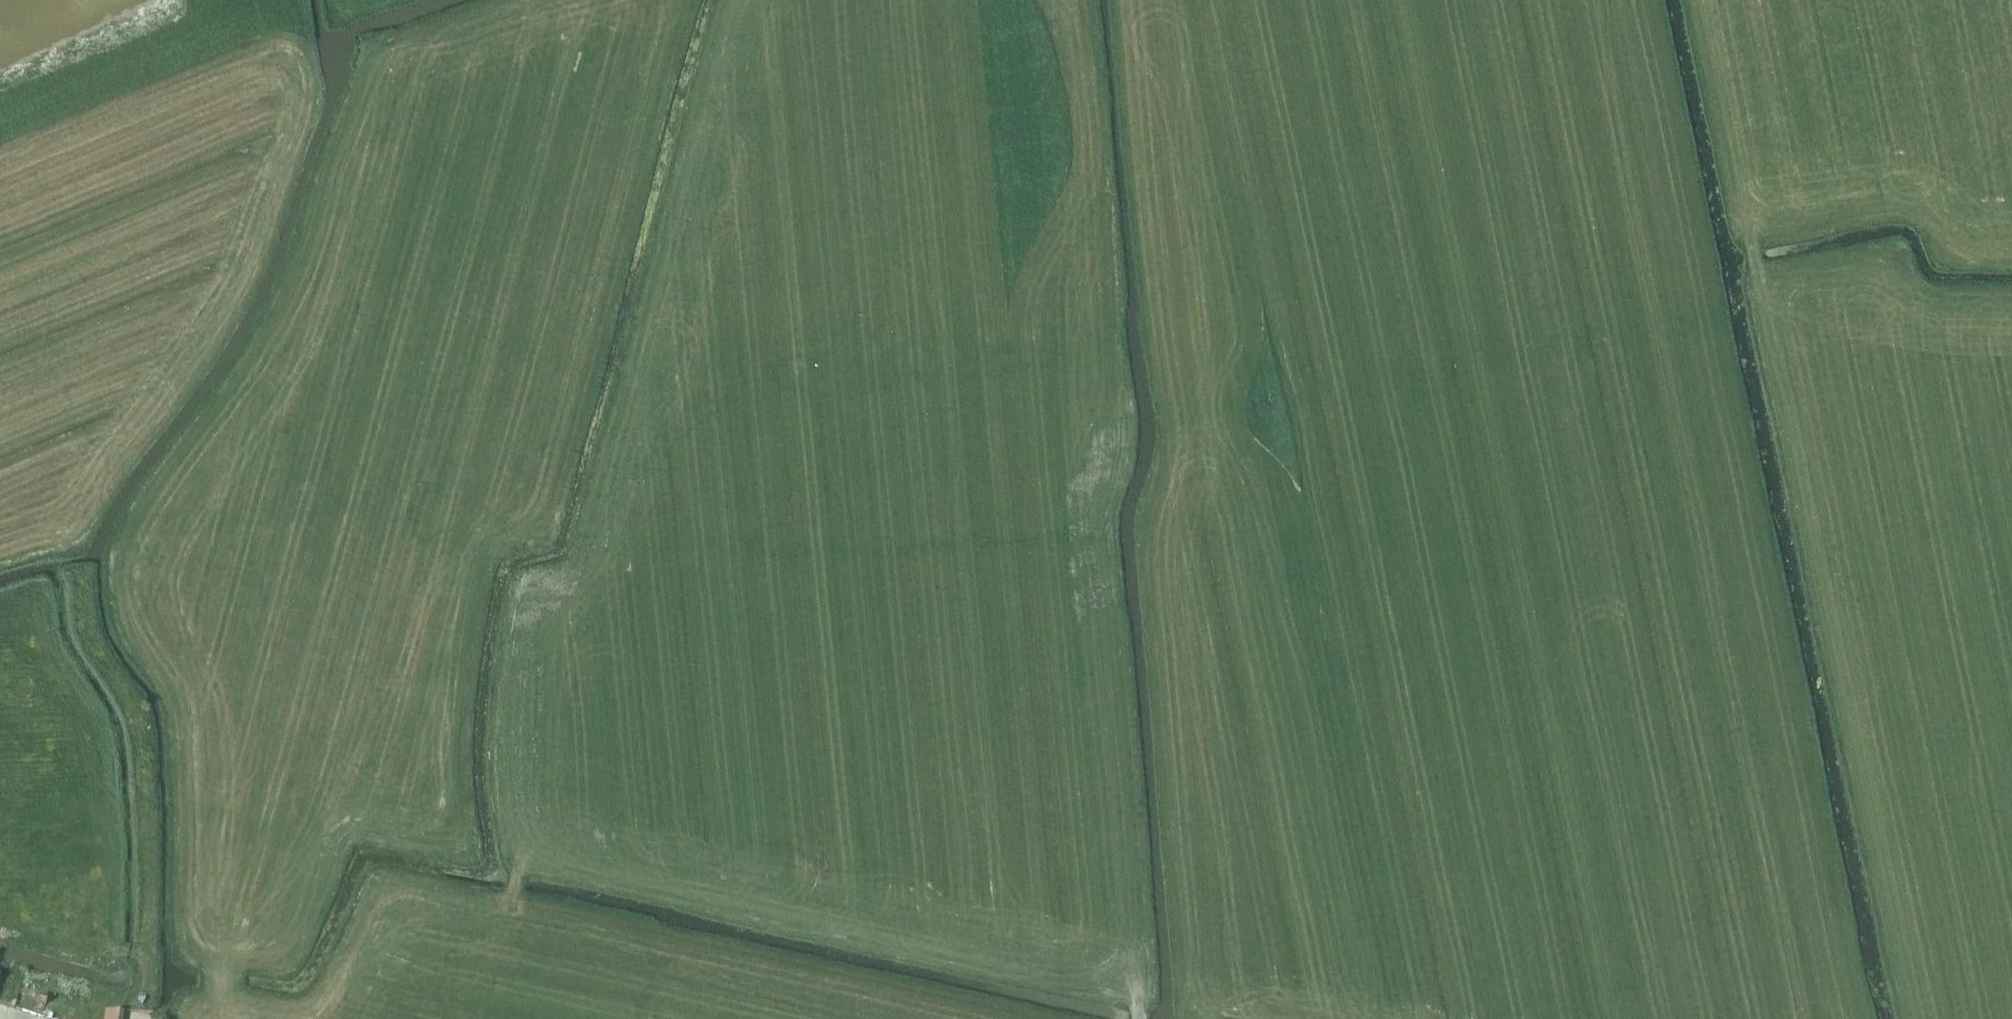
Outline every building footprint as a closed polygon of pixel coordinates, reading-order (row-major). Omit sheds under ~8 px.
[(125,1010),(107,1007),(105,1018),(123,1018),(125,1010)]
